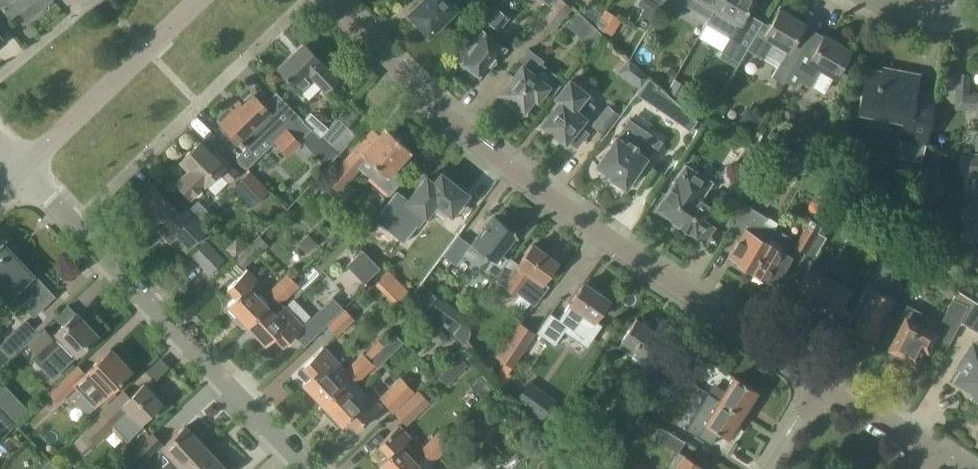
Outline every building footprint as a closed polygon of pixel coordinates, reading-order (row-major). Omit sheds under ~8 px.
[(10,17),(20,10),(26,18),(48,0),(0,0),(0,4),(10,17)] [(410,12),(419,22),(420,25),(424,29),(427,29),(429,32),(456,6),(450,0),(422,0),(410,12)] [(571,7),(563,0),(553,0),(536,21),(551,32),(571,7)] [(638,5),(644,9),(637,23),(648,29),(656,15),(660,8),(664,0),(641,0),(638,5)] [(696,11),(698,7),(710,14),(719,0),(678,0),(696,11)] [(746,49),(763,21),(746,11),(752,0),(719,0),(710,14),(710,15),(734,30),(735,29),(738,31),(728,49),(736,53),(735,54),(741,57),(740,59),(746,49)] [(498,30),(508,16),(492,4),(482,18),(498,30)] [(610,34),(619,17),(601,7),(592,24),(610,34)] [(763,21),(746,49),(764,59),(775,40),(789,48),(804,22),(779,7),(769,24),(763,21)] [(481,29),(459,57),(470,65),(470,68),(475,73),(479,72),(481,74),(492,59),(495,61),(505,48),(481,29)] [(823,33),(811,53),(802,48),(796,58),(784,79),(796,86),(799,80),(810,86),(817,89),(826,89),(850,49),(823,33)] [(325,91),(338,78),(303,41),(276,67),(299,92),(313,79),(325,91)] [(523,64),(503,90),(513,98),(514,103),(518,106),(522,106),(525,108),(534,95),(538,97),(548,84),(534,73),(543,60),(528,48),(519,59),(524,63),(523,64)] [(772,76),(783,82),(784,79),(796,58),(785,52),(772,76)] [(935,93),(916,89),(919,74),(892,68),(891,72),(867,67),(858,110),(904,119),(900,137),(902,137),(898,155),(923,160),(926,142),(928,143),(933,114),(931,113),(935,93)] [(954,103),(954,107),(969,107),(969,93),(970,73),(955,73),(954,103)] [(588,132),(578,124),(584,116),(574,108),(586,92),(570,79),(557,96),(561,99),(543,122),(566,140),(576,148),(588,132)] [(679,99),(687,85),(680,81),(672,95),(679,99)] [(233,109),(220,120),(238,139),(238,140),(245,146),(235,156),(247,168),(272,141),(286,154),(299,140),(325,164),(336,152),(329,145),(319,135),(326,128),(310,111),(301,119),(274,91),(261,103),(252,94),(235,111),(233,109)] [(696,120),(697,119),(664,92),(655,106),(692,131),(693,130),(690,128),(695,120),(696,120)] [(969,107),(977,108),(976,134),(974,133),(973,148),(977,148),(977,94),(969,93),(969,107)] [(601,133),(617,113),(606,104),(599,112),(595,108),(585,120),(601,133)] [(336,116),(326,128),(319,135),(329,145),(346,125),(336,116)] [(645,137),(649,132),(630,119),(618,136),(617,135),(597,163),(610,172),(608,174),(613,177),(613,181),(620,186),(623,185),(625,186),(637,170),(641,173),(651,159),(650,158),(658,146),(645,137)] [(346,125),(329,145),(336,152),(354,132),(346,125)] [(328,176),(325,179),(339,191),(360,168),(389,194),(405,176),(395,168),(412,149),(387,126),(376,138),(368,131),(344,158),(340,154),(329,165),(328,165),(323,171),(328,176)] [(211,152),(200,141),(180,160),(188,169),(175,181),(189,196),(202,183),(203,184),(218,170),(229,182),(240,172),(215,147),(211,152)] [(977,173),(977,151),(968,151),(968,173),(977,173)] [(769,175),(776,161),(766,155),(759,170),(769,175)] [(698,198),(710,181),(685,164),(655,207),(671,218),(683,227),(684,230),(689,233),(693,233),(695,235),(697,232),(705,238),(714,225),(706,220),(714,209),(698,198)] [(267,190),(248,170),(231,186),(250,206),(267,190)] [(396,212),(383,226),(403,244),(426,213),(417,205),(422,198),(432,206),(436,200),(452,212),(466,193),(465,192),(464,187),(460,183),(455,184),(448,178),(449,176),(450,175),(449,174),(448,175),(447,177),(443,175),(445,173),(446,171),(445,171),(444,172),(442,174),(441,173),(435,180),(426,174),(403,204),(396,212)] [(741,202),(753,179),(741,173),(729,195),(741,202)] [(179,210),(172,204),(153,185),(134,205),(152,223),(151,225),(169,243),(176,236),(187,247),(205,229),(183,206),(179,210)] [(400,207),(403,204),(391,194),(371,217),(383,226),(396,212),(400,207)] [(963,198),(961,239),(977,240),(977,199),(963,198)] [(751,268),(775,228),(764,221),(767,216),(744,203),(731,227),(741,232),(728,253),(737,258),(736,259),(740,262),(737,266),(746,272),(749,267),(751,268)] [(478,235),(465,252),(477,261),(485,251),(493,257),(484,267),(495,276),(509,258),(499,252),(516,229),(497,214),(480,236),(478,235)] [(805,220),(792,243),(803,249),(816,226),(805,220)] [(775,228),(751,268),(755,271),(752,275),(761,280),(763,276),(766,277),(767,276),(774,280),(780,270),(790,253),(783,249),(790,237),(775,228)] [(242,266),(266,243),(259,236),(235,258),(242,266)] [(207,239),(191,255),(209,273),(224,258),(207,239)] [(8,240),(7,240),(4,243),(4,242),(0,246),(0,284),(2,282),(13,293),(25,281),(35,292),(23,303),(34,314),(54,294),(10,248),(12,246),(7,241),(8,240)] [(518,262),(510,256),(509,258),(495,276),(496,276),(495,277),(517,293),(519,291),(535,302),(549,284),(543,279),(558,260),(555,258),(557,255),(548,249),(546,251),(533,242),(518,262)] [(362,250),(348,264),(364,281),(379,267),(362,250)] [(298,280),(316,269),(309,259),(292,271),(298,280)] [(799,281),(793,291),(796,293),(797,296),(803,300),(807,299),(822,307),(822,311),(828,314),(832,313),(834,314),(849,287),(809,263),(799,281)] [(868,282),(846,322),(849,323),(849,326),(855,329),(858,328),(860,329),(889,276),(891,272),(881,266),(872,284),(868,282)] [(241,329),(247,323),(246,323),(266,304),(250,287),(258,279),(247,268),(228,287),(236,295),(228,303),(238,314),(233,319),(239,326),(241,329)] [(387,292),(400,280),(389,269),(377,281),(387,292)] [(285,272),(276,280),(288,293),(297,285),(285,272)] [(889,276),(860,329),(862,330),(863,334),(868,336),(872,335),(873,336),(902,283),(889,276)] [(266,289),(273,297),(275,296),(280,301),(288,293),(276,280),(266,289)] [(584,280),(569,301),(570,301),(559,317),(568,324),(568,325),(591,340),(603,323),(595,318),(609,298),(584,280)] [(959,323),(960,324),(961,322),(977,332),(977,303),(956,289),(952,297),(968,304),(959,323)] [(358,310),(366,297),(356,290),(348,303),(358,310)] [(434,309),(442,298),(431,290),(423,301),(434,309)] [(246,323),(247,323),(266,344),(275,335),(284,345),(304,326),(303,325),(280,301),(275,296),(273,297),(266,304),(246,323)] [(313,336),(342,308),(332,297),(303,325),(304,326),(313,336)] [(934,331),(932,334),(949,342),(959,323),(968,304),(952,297),(944,316),(941,321),(940,321),(934,331)] [(904,318),(890,345),(899,350),(901,354),(907,357),(912,356),(914,357),(921,343),(926,346),(932,334),(934,331),(940,321),(907,303),(900,315),(904,318)] [(345,306),(328,322),(338,333),(355,316),(345,306)] [(553,345),(568,325),(568,324),(559,317),(550,311),(535,331),(553,345)] [(44,328),(27,344),(40,357),(43,354),(46,357),(59,371),(77,353),(96,334),(76,312),(55,332),(57,333),(53,337),(44,328)] [(668,335),(638,316),(623,340),(622,340),(619,346),(631,354),(635,348),(653,359),(668,335)] [(16,353),(37,332),(23,318),(2,338),(16,353)] [(496,355),(512,365),(534,332),(518,321),(496,355)] [(973,343),(961,362),(964,364),(961,368),(953,380),(967,390),(968,389),(974,393),(971,396),(977,400),(977,347),(973,343)] [(679,354),(695,364),(701,354),(686,344),(679,354)] [(341,384),(350,375),(344,367),(323,345),(297,370),(305,378),(303,381),(322,402),(341,384)] [(79,382),(85,389),(76,397),(76,402),(83,411),(88,411),(97,402),(110,390),(131,369),(110,347),(89,368),(86,372),(78,364),(49,392),(58,402),(79,382)] [(366,374),(375,365),(361,351),(352,359),(359,367),(366,374)] [(688,375),(695,364),(679,354),(672,366),(688,375)] [(459,355),(438,376),(445,383),(466,363),(459,355)] [(359,367),(352,359),(344,367),(350,375),(357,383),(366,374),(359,367)] [(725,390),(720,398),(743,413),(758,389),(735,375),(725,390)] [(391,411),(413,390),(399,376),(378,397),(391,411)] [(83,432),(72,443),(83,454),(95,443),(96,443),(113,426),(114,427),(117,423),(130,436),(143,424),(141,421),(162,401),(145,383),(131,396),(124,389),(100,412),(94,418),(82,430),(83,432)] [(370,393),(360,403),(341,384),(322,402),(318,406),(327,415),(331,411),(341,422),(347,416),(357,427),(380,405),(370,393)] [(392,412),(403,424),(428,401),(416,389),(392,412)] [(729,435),(743,413),(720,398),(720,399),(697,435),(711,444),(721,429),(729,435)] [(625,418),(610,443),(624,451),(639,427),(625,418)] [(417,463),(400,445),(410,436),(398,424),(379,442),(388,452),(379,461),(386,468),(411,468),(417,463)] [(206,448),(185,425),(163,446),(175,459),(164,468),(184,468),(206,448)] [(657,439),(677,451),(684,439),(665,427),(657,439)] [(125,468),(134,468),(163,442),(152,430),(119,462),(125,468)] [(429,440),(429,441),(441,454),(451,445),(438,431),(429,440)] [(434,464),(433,462),(441,454),(429,441),(420,449),(426,455),(417,464),(417,463),(411,468),(429,468),(434,464)] [(184,468),(224,468),(225,468),(206,448),(185,468),(184,468)] [(698,463),(685,454),(676,468),(695,468),(698,463)] [(490,468),(477,456),(463,468),(489,468),(490,468)] [(48,459),(39,468),(58,468),(48,459)]
